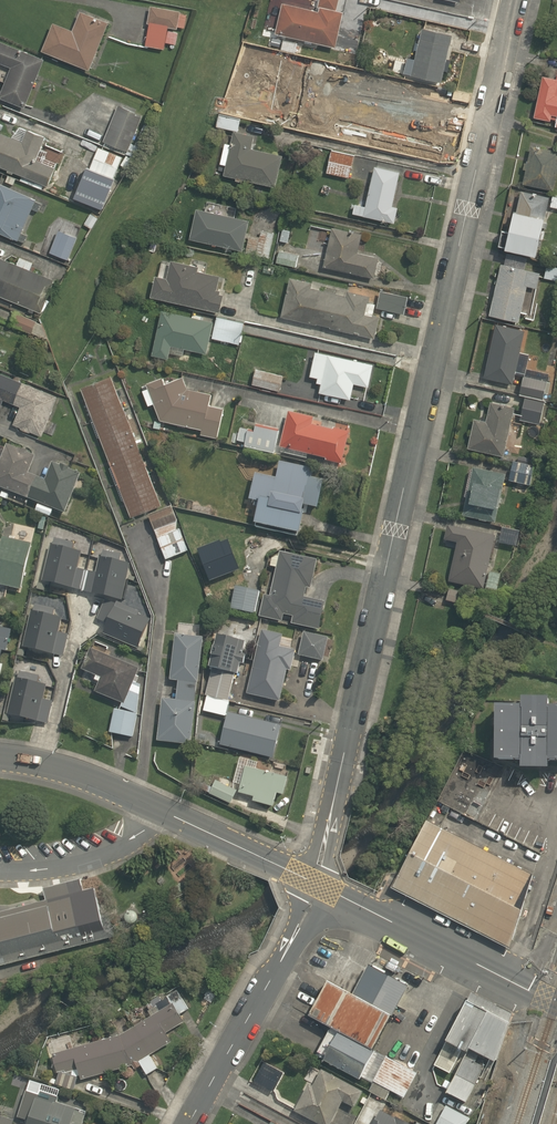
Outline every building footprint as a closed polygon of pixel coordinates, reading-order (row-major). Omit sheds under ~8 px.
[(275,34),(336,49),(345,12),(336,10),(339,0),(320,0),(317,11),(283,3),(275,34)] [(142,47),(164,51),(165,44),(175,46),(178,28),(185,30),(187,15),(180,14),(180,12),(151,7),(149,6),(142,47)] [(41,52),(89,71),(108,24),(80,12),(73,31),(53,23),(41,52)] [(404,74),(441,83),(453,36),(422,28),(414,60),(408,58),(404,74)] [(281,50),(296,54),(299,44),(283,40),(281,50)] [(25,109),(45,61),(0,42),(0,64),(11,69),(0,96),(0,98),(25,109)] [(329,85),(351,90),(356,68),(333,63),(329,85)] [(556,128),(556,73),(556,79),(542,76),(534,118),(550,121),(551,116),(556,117),(555,127),(556,128)] [(370,141),(409,147),(412,126),(406,126),(410,104),(377,99),(375,114),(336,108),(331,138),(370,145),(370,141)] [(104,142),(128,152),(143,116),(119,106),(104,142)] [(217,127),(237,132),(240,118),(220,113),(217,127)] [(47,187),(55,168),(36,161),(46,138),(27,130),(22,142),(0,133),(0,168),(47,187)] [(224,176),(276,188),(283,156),(252,149),(255,136),(234,131),(231,145),(225,143),(221,165),(226,166),(224,176)] [(311,160),(314,147),(303,145),(300,158),(311,160)] [(553,191),(556,172),(556,151),(530,146),(522,185),(553,191)] [(90,170),(113,179),(122,158),(99,148),(90,170)] [(327,173),(349,179),(355,157),(332,151),(327,173)] [(352,214),(394,224),(398,207),(392,206),(399,173),(375,167),(366,207),(355,204),(352,214)] [(14,240),(19,228),(23,230),(36,200),(0,184),(0,234),(14,240)] [(108,202),(113,192),(107,189),(102,199),(108,202)] [(498,249),(536,257),(549,198),(517,191),(508,232),(502,230),(498,249)] [(190,240),(243,251),(249,221),(196,210),(190,240)] [(91,213),(84,223),(92,228),(98,219),(91,213)] [(324,267),(375,277),(378,258),(358,254),(362,234),(332,228),(324,267)] [(287,243),(290,231),(284,229),(280,241),(287,243)] [(58,231),(50,253),(69,260),(77,238),(58,231)] [(246,253),(269,259),(275,234),(261,231),(259,238),(250,236),(246,253)] [(276,263),(297,267),(300,255),(279,251),(276,263)] [(489,316),(519,322),(527,286),(537,288),(541,272),(521,268),(523,258),(506,254),(504,264),(501,264),(489,316)] [(41,313),(54,281),(30,271),(33,263),(19,257),(16,265),(0,259),(0,296),(41,313)] [(151,297),(219,312),(223,295),(219,294),(220,290),(216,290),(220,276),(198,271),(199,266),(171,260),(167,279),(156,276),(151,297)] [(547,266),(544,279),(556,282),(556,268),(547,266)] [(281,317),(375,339),(380,317),(373,316),(376,305),(369,303),(370,296),(347,291),(346,296),(312,288),(313,283),(291,278),(281,317)] [(377,308),(404,314),(408,298),(381,292),(377,308)] [(152,356),(168,359),(171,346),(207,354),(214,322),(162,310),(152,356)] [(11,325),(47,339),(42,323),(16,312),(11,325)] [(212,339),(240,344),(244,322),(217,316),(212,339)] [(484,378),(512,385),(526,329),(497,322),(484,378)] [(556,354),(556,341),(552,339),(549,353),(556,354)] [(319,393),(351,400),(354,384),(369,388),(374,365),(316,351),(310,376),(317,378),(316,383),(321,384),(319,393)] [(252,384),(280,391),(284,376),(256,369),(252,384)] [(525,397),(545,401),(551,375),(525,369),(519,396),(525,397)] [(0,373),(0,409),(4,400),(20,407),(14,424),(20,427),(19,429),(30,433),(31,431),(43,436),(59,397),(0,373)] [(161,505),(111,377),(82,388),(94,420),(91,421),(98,438),(100,437),(112,467),(109,468),(121,499),(124,498),(131,517),(161,505)] [(200,435),(217,439),(224,409),(209,405),(212,394),(188,388),(183,377),(164,384),(162,378),(147,384),(161,420),(201,430),(200,435)] [(540,424),(545,401),(525,397),(520,420),(540,424)] [(467,448),(504,457),(516,407),(490,401),(486,421),(475,418),(467,448)] [(314,419),(288,413),(279,449),(333,462),(342,464),(343,462),(349,435),(312,426),(314,419)] [(236,445),(274,454),(280,430),(257,425),(255,434),(240,431),(236,445)] [(65,513),(81,475),(69,470),(70,467),(61,463),(60,466),(51,462),(44,480),(29,474),(35,457),(27,453),(28,451),(19,448),(18,450),(7,445),(5,449),(0,447),(0,488),(65,513)] [(318,507),(324,479),(312,477),(313,468),(279,461),(276,477),(254,473),(248,500),(255,501),(253,508),(257,508),(254,525),(300,534),(304,510),(305,505),(318,507)] [(530,486),(534,467),(513,463),(509,482),(530,486)] [(462,518),(496,525),(506,476),(473,469),(462,518)] [(7,499),(9,493),(3,491),(0,497),(7,499)] [(149,516),(166,561),(188,553),(180,530),(176,531),(177,523),(171,508),(149,516)] [(448,583),(497,594),(501,575),(488,572),(494,542),(510,546),(513,534),(495,530),(494,535),(447,525),(443,542),(456,545),(448,583)] [(215,590),(244,579),(238,563),(244,560),(239,548),(241,547),(236,535),(199,550),(215,590)] [(32,544),(3,537),(0,549),(0,585),(21,590),(32,544)] [(50,551),(42,583),(82,592),(87,571),(77,569),(81,553),(50,551)] [(291,625),(319,631),(325,602),(305,598),(307,589),(311,590),(318,561),(317,561),(280,553),(271,596),(264,595),(259,617),(283,622),(284,615),(293,617),(291,625)] [(87,571),(82,592),(127,598),(133,568),(114,563),(87,571)] [(230,609),(256,614),(260,592),(235,587),(230,609)] [(447,602),(473,609),(476,597),(450,590),(447,602)] [(205,612),(211,610),(208,603),(202,604),(205,612)] [(110,604),(101,621),(109,628),(106,636),(141,650),(157,624),(110,604)] [(35,612),(26,649),(66,658),(72,635),(61,634),(64,619),(35,612)] [(2,652),(7,653),(12,630),(0,628),(0,661),(2,652)] [(248,695),(281,702),(288,671),(291,672),(296,651),(280,647),(283,636),(262,631),(248,695)] [(298,655),(322,661),(328,638),(304,632),(298,655)] [(157,741),(192,745),(196,703),(195,703),(197,684),(199,684),(204,638),(175,635),(170,680),(179,681),(177,700),(161,699),(157,741)] [(245,643),(218,635),(209,667),(239,675),(242,664),(244,665),(247,654),(243,653),(245,643)] [(122,707),(138,714),(141,685),(134,682),(139,669),(91,649),(82,670),(101,678),(96,693),(123,704),(122,707)] [(206,695),(228,701),(235,674),(213,668),(206,695)] [(16,680),(9,715),(48,725),(58,690),(16,680)] [(229,703),(206,697),(203,711),(225,716),(226,713),(228,714),(230,706),(229,705),(229,703)] [(549,770),(549,762),(556,762),(556,707),(549,707),(550,699),(522,699),(522,707),(496,706),(496,761),(521,762),(521,770),(549,770)] [(110,733),(133,738),(137,715),(115,710),(110,733)] [(221,746),(274,759),(282,726),(229,713),(221,746)] [(246,768),(239,794),(254,797),(253,801),(273,806),(277,794),(283,795),(288,779),(246,768)] [(462,815),(474,821),(496,778),(484,772),(462,815)] [(237,792),(216,782),(209,795),(231,806),(237,792)] [(392,889),(510,950),(532,876),(427,821),(401,873),(392,889)] [(117,939),(111,916),(105,918),(102,919),(99,907),(79,913),(72,885),(44,893),(47,904),(0,916),(0,970),(117,939)] [(328,982),(310,1015),(331,1027),(315,1057),(361,1081),(363,1078),(373,1084),(369,1092),(385,1100),(390,1091),(404,1098),(417,1073),(373,1050),(407,987),(368,965),(352,995),(328,982)] [(161,1010),(122,1035),(51,1055),(59,1076),(52,1073),(51,1080),(79,1088),(82,1079),(132,1067),(139,1062),(147,1075),(158,1069),(151,1057),(172,1043),(166,1034),(185,1022),(180,1015),(189,1009),(177,990),(156,1003),(161,1010)] [(465,1000),(433,1064),(455,1075),(485,1011),(465,1000)] [(150,1012),(155,1009),(152,1003),(147,1006),(150,1012)] [(507,1021),(485,1011),(455,1075),(447,1093),(467,1102),(488,1057),(490,1058),(507,1021)] [(318,1123),(331,1123),(343,1102),(355,1108),(363,1092),(322,1070),(313,1087),(309,1085),(295,1112),(318,1123)] [(86,1114),(77,1111),(78,1109),(56,1102),(58,1097),(33,1088),(22,1118),(28,1120),(27,1123),(83,1123),(86,1114)] [(437,1123),(466,1123),(469,1118),(446,1106),(437,1123)]
